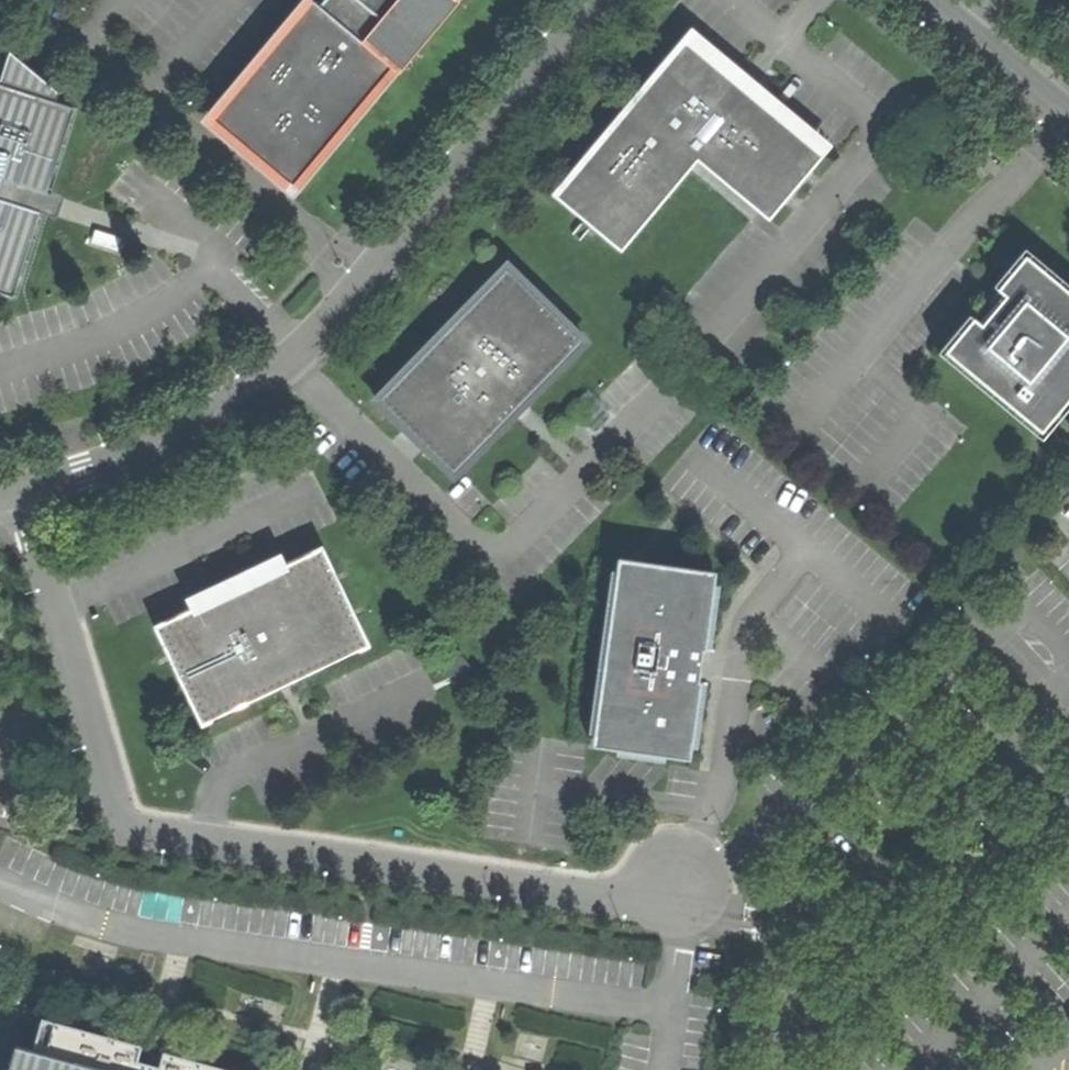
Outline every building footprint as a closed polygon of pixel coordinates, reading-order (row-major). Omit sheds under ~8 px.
[(211,120),(292,188),(393,68),(399,73),(402,69),(395,63),(389,58),(396,49),(404,40),(411,46),(449,0),(324,0),(320,5),(313,0),(312,0),(211,120)] [(689,35),(556,193),(623,249),(700,157),(772,217),(827,150),(755,90),(689,35)] [(13,297),(38,216),(42,204),(46,193),(73,108),(50,100),(53,90),(13,56),(4,85),(0,84),(0,293),(13,297)] [(943,352),(1040,434),(1068,400),(1068,297),(1025,259),(998,291),(1002,294),(993,305),(977,324),(971,319),(943,352)] [(433,340),(377,398),(456,474),(512,417),(508,414),(518,403),(528,393),(532,396),(588,339),(509,263),(454,320),(457,323),(437,344),(433,340)] [(156,624),(204,724),(280,688),(289,683),(372,644),(324,544),(276,567),(235,586),(179,613),(156,624)] [(621,560),(596,742),(690,755),(702,666),(714,572),(621,560)] [(162,1052),(158,1066),(137,1060),(141,1044),(41,1018),(32,1050),(14,1045),(8,1069),(232,1069),(162,1052)]
